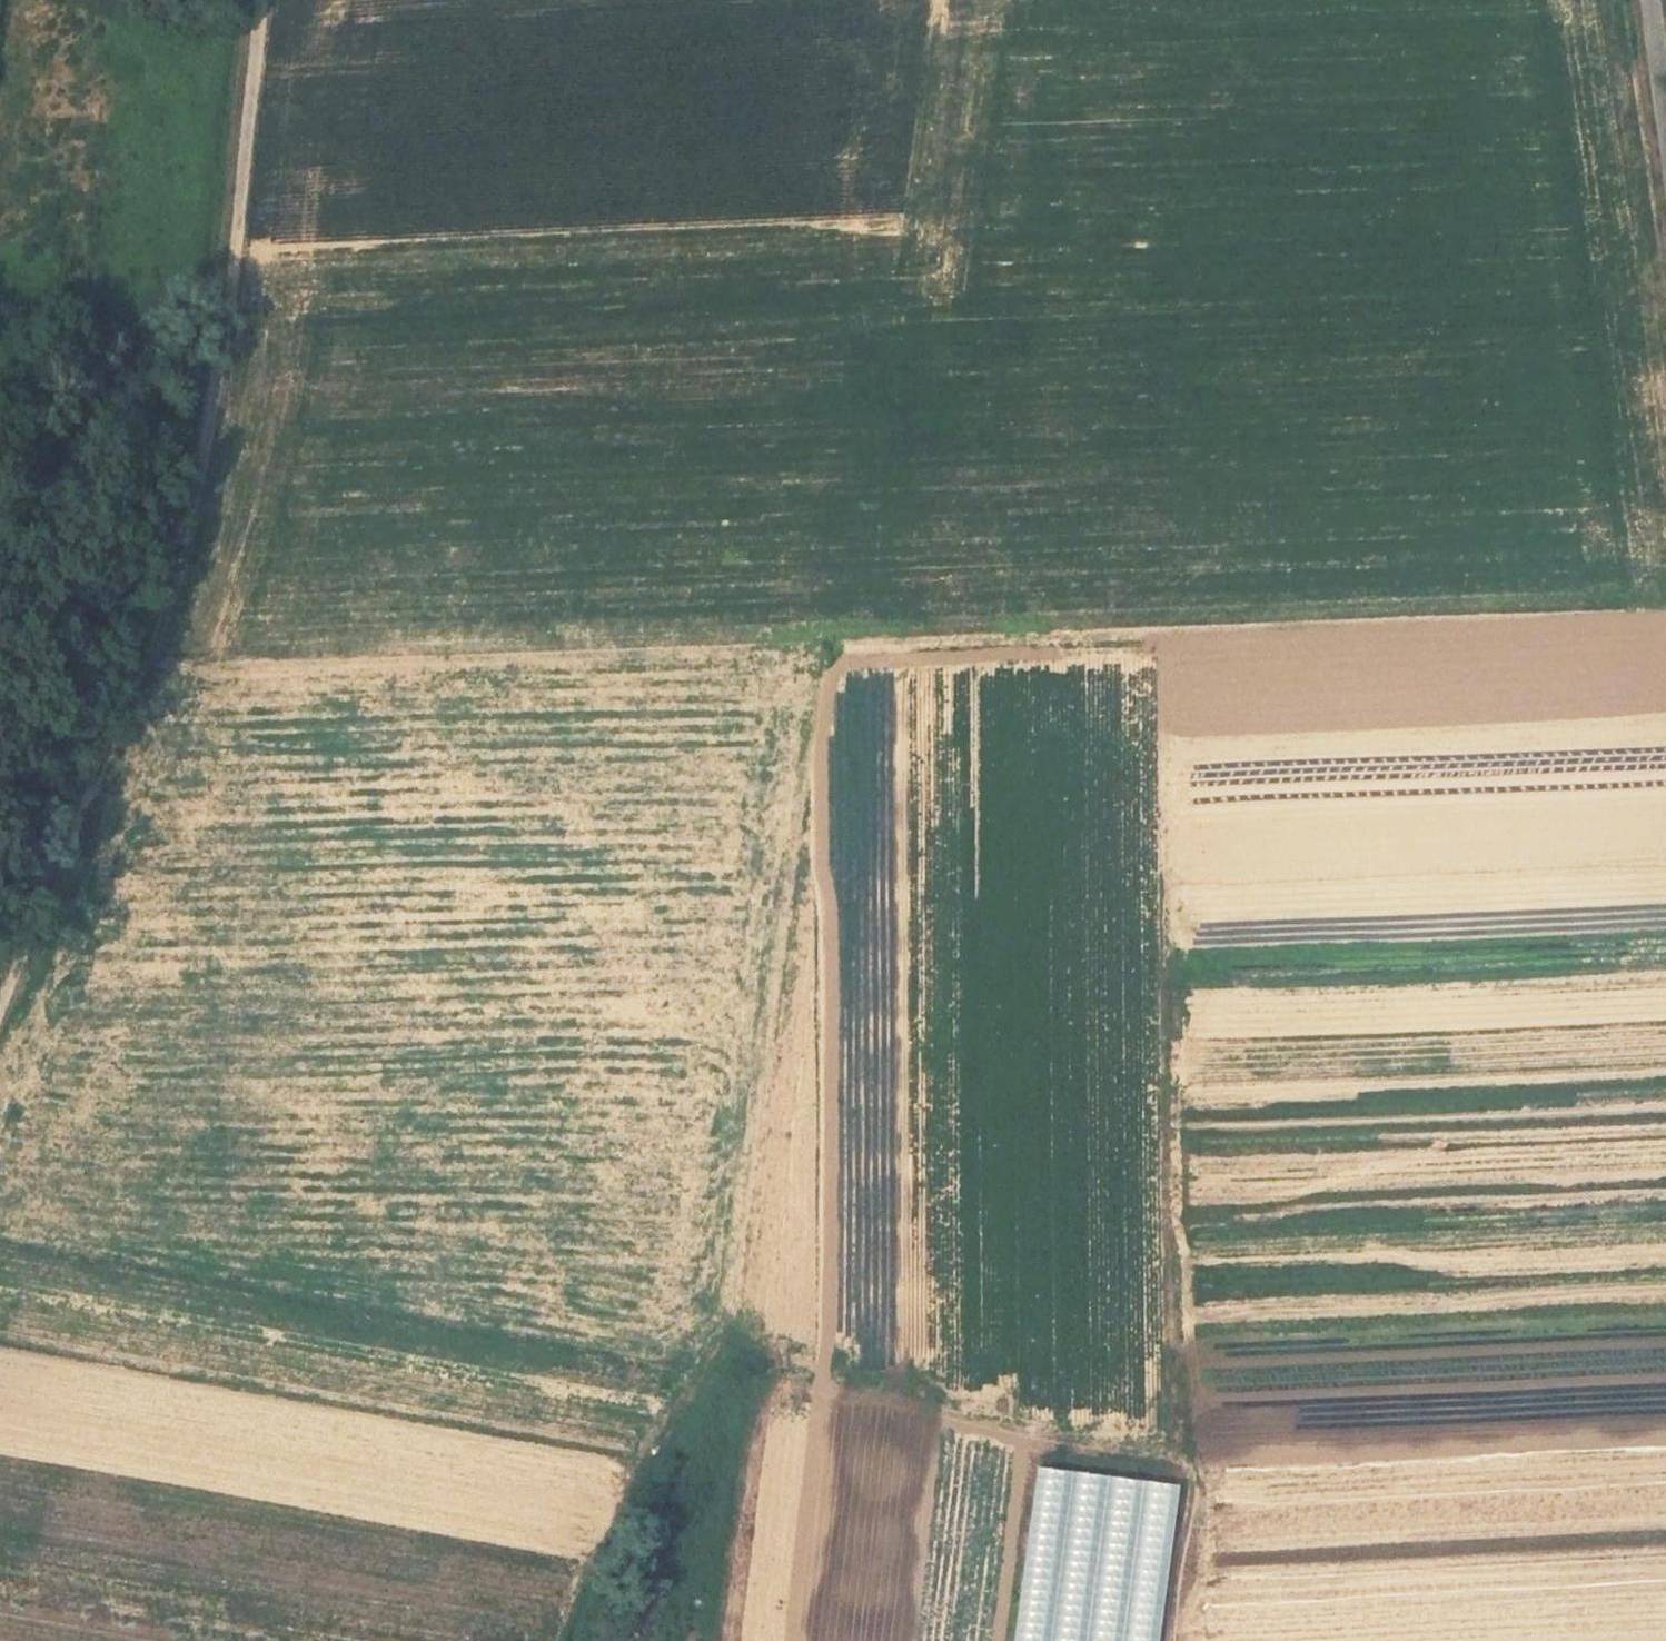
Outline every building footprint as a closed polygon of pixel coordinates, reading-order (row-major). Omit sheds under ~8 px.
[(1180,1484),(1034,1467),(1013,1640),(1161,1640),(1180,1484)]
